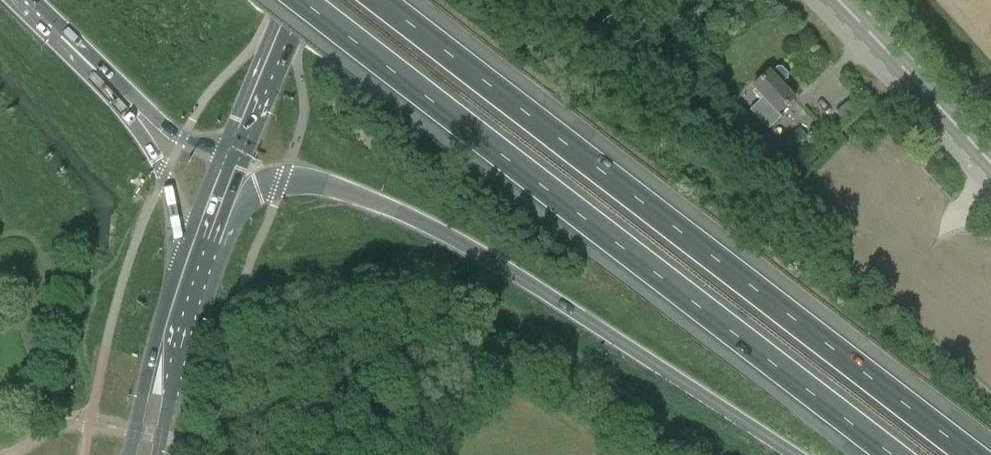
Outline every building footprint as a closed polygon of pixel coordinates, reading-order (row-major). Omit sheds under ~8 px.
[(770,73),(768,72),(752,87),(762,98),(749,110),(768,130),(781,118),(777,115),(794,99),(781,85),(787,79),(787,74),(780,66),(776,67),(770,73)] [(849,101),(835,112),(842,120),(855,109),(849,101)] [(785,158),(761,134),(742,152),(765,177),(785,158)]
